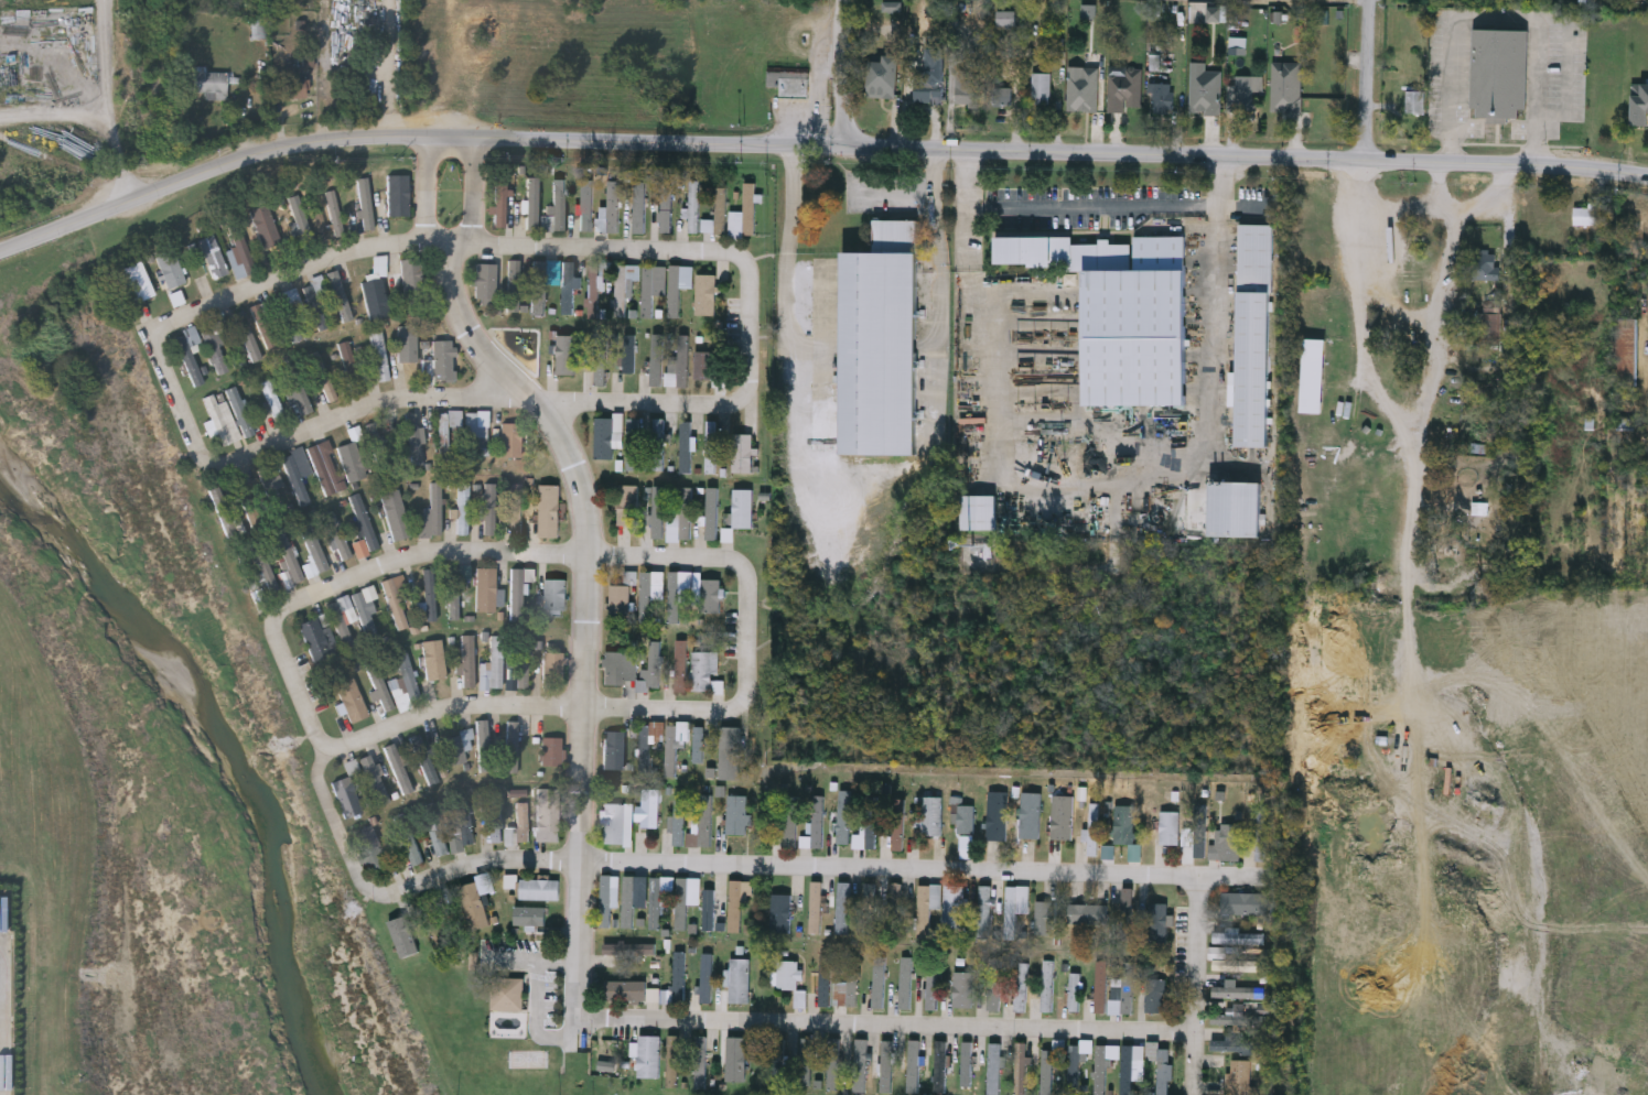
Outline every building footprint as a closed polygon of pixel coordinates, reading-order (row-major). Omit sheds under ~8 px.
[(999,28),(999,11),(1016,11),(1016,28),(999,28)] [(1527,30),(1526,108),(1520,108),(1519,116),(1509,116),(1508,122),(1489,121),(1489,116),(1478,116),(1478,107),(1471,107),(1472,29),(1527,30)] [(915,102),(915,72),(926,72),(926,45),(945,45),(945,102),(915,102)] [(871,61),(884,62),(884,55),(901,56),(897,98),(869,97),(871,61)] [(1302,110),(1272,110),(1272,63),(1302,63),(1302,110)] [(1099,111),(1068,111),(1068,76),(1082,76),(1082,68),(1099,68),(1099,111)] [(958,104),(958,69),(982,69),(982,104),(958,104)] [(1110,112),(1110,71),(1142,71),(1142,112),(1110,112)] [(1192,115),(1192,72),(1221,72),(1221,115),(1192,115)] [(808,101),(808,74),(778,74),(778,101),(808,101)] [(1052,74),(1052,106),(1034,106),(1034,74),(1052,74)] [(227,76),(195,76),(195,98),(204,98),(204,104),(227,104),(227,76)] [(1228,110),(1228,84),(1236,84),(1236,76),(1254,76),(1254,110),(1228,110)] [(309,82),(284,82),(284,102),(309,102),(309,82)] [(1175,113),(1154,113),(1154,84),(1175,84),(1175,113)] [(1633,84),(1647,84),(1647,126),(1634,126),(1633,84)] [(1013,106),(995,106),(995,88),(1013,88),(1013,106)] [(1425,90),(1425,113),(1407,113),(1407,90),(1425,90)] [(409,217),(388,217),(388,176),(409,176),(409,217)] [(496,229),(496,177),(507,177),(507,229),(496,229)] [(539,178),(539,230),(529,230),(529,215),(526,215),(526,178),(539,178)] [(374,229),(364,230),(358,180),(369,180),(374,229)] [(554,207),(554,180),(566,180),(566,231),(548,231),(548,207),(554,207)] [(582,231),(582,181),(593,181),(593,231),(582,231)] [(608,208),(608,181),(620,181),(620,234),(601,234),(601,208),(608,208)] [(699,182),(699,234),(689,234),(689,182),(699,182)] [(635,204),(635,184),(645,184),(645,230),(625,230),(625,204),(635,204)] [(754,184),(754,235),(745,235),(745,184),(754,184)] [(327,193),(337,191),(344,231),(334,232),(327,193)] [(674,193),(674,234),(659,234),(659,193),(674,193)] [(290,198),(300,196),(311,238),(295,241),(291,227),(298,226),(290,198)] [(1573,224),(1573,204),(1605,204),(1605,224),(1573,224)] [(282,245),(265,250),(252,212),(270,206),(282,245)] [(327,231),(320,235),(312,212),(320,208),(327,231)] [(730,238),(730,212),(743,212),(743,238),(730,238)] [(843,252),(873,252),(873,219),(917,219),(916,454),(842,454),(843,252)] [(1237,446),(1239,224),(1272,224),(1270,446),(1237,446)] [(237,280),(229,252),(237,250),(231,229),(243,226),(256,274),(237,280)] [(230,273),(216,280),(198,242),(213,236),(230,273)] [(1086,405),(1085,267),(997,267),(995,237),(1071,237),(1071,242),(1132,242),(1132,236),(1185,236),(1186,404),(1086,405)] [(187,284),(169,291),(155,256),(174,248),(187,284)] [(1496,249),(1496,280),(1469,280),(1469,249),(1496,249)] [(373,258),(386,256),(390,275),(384,277),(391,316),(370,321),(363,279),(376,275),(373,258)] [(424,300),(405,301),(402,260),(422,259),(424,300)] [(137,303),(125,270),(143,262),(155,296),(137,303)] [(509,312),(509,262),(521,262),(521,312),(509,312)] [(546,262),(546,315),(534,315),(534,262),(546,262)] [(574,262),(574,314),(563,314),(563,262),(574,262)] [(497,264),(497,301),(477,301),(477,264),(497,264)] [(601,317),(590,317),(589,267),(600,265),(601,317)] [(639,281),(629,280),(628,316),(615,315),(617,265),(639,265),(639,281)] [(666,267),(666,296),(654,295),(654,318),(643,318),(644,267),(666,267)] [(670,318),(670,267),(693,267),(693,288),(680,288),(680,318),(670,318)] [(335,289),(330,277),(349,268),(355,281),(335,289)] [(717,274),(717,316),(697,316),(697,274),(717,274)] [(327,291),(317,294),(327,328),(320,330),(304,284),(323,279),(327,291)] [(1500,312),(1500,343),(1480,343),(1480,312),(1500,312)] [(1615,382),(1615,317),(1637,317),(1637,382),(1615,382)] [(205,384),(194,388),(177,338),(185,336),(183,330),(196,327),(202,344),(192,346),(205,384)] [(418,364),(399,364),(399,327),(418,327),(418,364)] [(227,375),(215,376),(207,330),(219,328),(227,375)] [(384,333),(390,381),(379,382),(373,334),(384,333)] [(578,335),(578,375),(558,375),(558,335),(578,335)] [(636,373),(622,373),(622,335),(636,335),(636,373)] [(651,384),(651,335),(663,335),(663,384),(651,384)] [(678,359),(678,335),(689,335),(689,386),(679,386),(679,372),(671,372),(671,359),(678,359)] [(597,387),(597,339),(607,339),(607,387),(597,387)] [(364,390),(355,393),(340,345),(348,341),(364,390)] [(435,341),(454,341),(454,380),(435,380),(435,341)] [(696,379),(696,351),(714,351),(714,379),(696,379)] [(310,356),(321,353),(338,404),(327,408),(310,356)] [(281,370),(298,366),(311,413),(301,416),(298,404),(292,405),(281,370)] [(228,390),(239,387),(255,436),(245,440),(228,390)] [(204,399),(214,395),(218,406),(225,403),(241,440),(225,446),(220,435),(213,438),(206,424),(214,421),(204,399)] [(476,465),(466,465),(466,411),(489,411),(489,437),(476,437),(476,465)] [(451,413),(451,466),(440,466),(440,413),(451,413)] [(430,465),(410,467),(405,418),(423,415),(430,465)] [(596,459),(596,418),(614,418),(614,459),(596,459)] [(627,471),(627,418),(639,418),(639,471),(627,471)] [(654,471),(654,419),(666,419),(666,471),(654,471)] [(692,473),(681,473),(681,422),(692,422),(692,473)] [(717,422),(717,473),(705,473),(705,422),(717,422)] [(502,462),(502,424),(521,424),(521,462),(502,462)] [(309,448),(327,442),(342,476),(341,477),(345,489),(327,496),(309,448)] [(337,448),(355,442),(368,477),(352,484),(337,448)] [(313,475),(303,479),(306,488),(297,492),(282,458),(302,449),(313,475)] [(263,525),(250,530),(236,480),(248,477),(263,525)] [(1209,535),(1209,480),(1261,481),(1260,536),(1209,535)] [(432,484),(442,484),(442,535),(426,535),(426,514),(432,514),(432,484)] [(460,535),(460,484),(470,484),(470,535),(460,535)] [(524,485),(523,536),(511,536),(513,484),(524,485)] [(496,485),(496,535),(485,535),(485,485),(496,485)] [(540,539),(540,485),(560,485),(560,539),(540,539)] [(638,525),(620,525),(620,485),(638,485),(638,525)] [(212,490),(222,487),(238,536),(227,540),(212,490)] [(651,487),(665,487),(665,539),(651,539),(651,487)] [(692,487),(692,539),(681,539),(681,487),(692,487)] [(718,489),(718,541),(708,541),(708,489),(718,489)] [(753,529),(733,529),(733,489),(753,489),(753,529)] [(411,538),(394,542),(381,495),(400,490),(411,538)] [(351,497),(362,494),(379,550),(369,553),(351,497)] [(995,495),(995,529),(961,529),(961,495),(995,495)] [(352,557),(342,561),(325,514),(335,511),(352,557)] [(328,571),(311,576),(308,567),(314,565),(305,533),(316,530),(328,571)] [(450,619),(449,568),(464,568),(464,578),(461,578),(461,618),(450,619)] [(497,568),(497,612),(478,612),(478,568),(497,568)] [(435,570),(435,619),(426,619),(426,570),(435,570)] [(511,621),(511,570),(524,570),(524,621),(511,621)] [(669,622),(669,572),(680,572),(680,622),(669,622)] [(383,583),(405,575),(411,596),(400,600),(410,627),(399,630),(383,583)] [(567,579),(567,610),(545,610),(546,579),(567,579)] [(721,579),(721,612),(702,612),(702,579),(721,579)] [(368,643),(353,594),(374,586),(378,598),(368,601),(380,639),(368,643)] [(629,612),(611,612),(611,586),(629,586),(629,612)] [(328,605),(340,601),(356,649),(345,653),(328,605)] [(322,617),(332,657),(312,661),(302,622),(322,617)] [(475,636),(475,689),(463,689),(463,636),(475,636)] [(503,637),(503,689),(491,689),(491,637),(503,637)] [(528,637),(530,689),(518,689),(516,637),(528,637)] [(445,680),(427,681),(424,641),(443,640),(445,680)] [(687,640),(687,691),(675,691),(675,640),(687,640)] [(649,642),(660,642),(660,689),(639,689),(639,673),(649,673),(649,642)] [(624,651),(624,686),(605,686),(605,651),(624,651)] [(691,691),(693,651),(718,652),(717,680),(724,680),(723,692),(691,691)] [(399,712),(395,691),(406,689),(397,657),(409,653),(421,701),(412,703),(414,708),(399,712)] [(563,685),(545,685),(545,653),(563,653),(563,685)] [(367,665),(377,661),(396,708),(386,712),(367,665)] [(336,685),(354,677),(371,718),(354,726),(336,685)] [(480,720),(489,720),(489,760),(480,760),(480,720)] [(518,771),(506,771),(506,723),(518,723),(518,771)] [(642,770),(642,723),(663,723),(663,740),(650,740),(650,770),(642,770)] [(666,725),(677,725),(677,774),(666,774),(666,725)] [(741,726),(741,779),(720,779),(720,726),(741,726)] [(704,727),(704,763),(693,763),(693,727),(704,727)] [(605,731),(624,731),(624,770),(605,770),(605,731)] [(445,737),(468,733),(472,749),(465,750),(467,762),(451,766),(445,737)] [(411,738),(421,735),(439,781),(429,785),(411,738)] [(564,738),(564,766),(542,766),(542,738),(564,738)] [(385,748),(396,744),(416,789),(406,793),(385,748)] [(391,801),(380,805),(362,758),(373,754),(391,801)] [(346,818),(332,783),(349,776),(364,812),(346,818)] [(642,826),(642,788),(658,788),(658,826),(642,826)] [(538,839),(538,789),(560,789),(560,839),(538,839)] [(491,790),(502,790),(502,842),(491,842),(491,790)] [(851,791),(849,843),(837,842),(839,791),(851,791)] [(477,841),(467,843),(453,795),(463,792),(477,841)] [(685,792),(685,845),(674,845),(674,792),(685,792)] [(1006,839),(988,839),(988,792),(1006,792),(1006,839)] [(1022,837),(1022,792),(1041,792),(1041,837),(1022,837)] [(699,845),(700,794),(712,794),(711,846),(699,845)] [(747,834),(729,834),(729,794),(747,794),(747,834)] [(799,795),(799,846),(784,846),(784,795),(799,795)] [(823,795),(823,847),(811,847),(811,795),(823,795)] [(1073,839),(1053,839),(1053,795),(1073,795),(1073,839)] [(857,847),(857,835),(866,835),(868,796),(880,796),(879,848),(857,847)] [(923,835),(923,796),(941,796),(941,835),(923,835)] [(904,799),(904,850),(893,850),(893,799),(904,799)] [(529,803),(529,841),(518,841),(518,803),(529,803)] [(625,843),(604,843),(604,803),(625,803),(625,843)] [(1098,855),(1088,855),(1089,803),(1099,803),(1098,855)] [(957,833),(958,805),(973,805),(973,833),(957,833)] [(1114,844),(1114,805),(1134,805),(1134,844),(1114,844)] [(1180,812),(1180,844),(1160,844),(1160,812),(1180,812)] [(397,816),(408,814),(422,863),(412,866),(397,816)] [(1210,844),(1217,844),(1217,824),(1240,824),(1240,859),(1210,859),(1210,844)] [(1202,854),(1194,853),(1198,827),(1206,828),(1202,854)] [(388,866),(368,872),(356,834),(376,828),(388,866)] [(601,926),(601,875),(612,875),(612,926),(601,926)] [(634,876),(634,928),(623,928),(623,876),(634,876)] [(660,877),(661,929),(650,929),(650,877),(660,877)] [(688,877),(688,929),(677,929),(677,877),(688,877)] [(518,898),(518,879),(560,879),(560,898),(518,898)] [(472,929),(460,886),(477,880),(489,924),(472,929)] [(730,880),(752,880),(752,931),(730,931),(730,880)] [(811,881),(821,881),(821,933),(811,933),(811,881)] [(850,881),(850,934),(837,933),(838,881),(850,881)] [(865,932),(865,882),(876,882),(876,932),(865,932)] [(901,918),(890,918),(891,882),(902,882),(901,918)] [(941,907),(929,907),(929,937),(918,937),(918,885),(941,885),(941,907)] [(963,885),(963,926),(945,926),(945,885),(963,885)] [(992,937),(978,937),(978,885),(992,885),(992,937)] [(1017,931),(1005,931),(1005,886),(1017,886),(1017,931)] [(703,930),(703,889),(715,889),(715,930),(703,930)] [(1133,889),(1133,926),(1123,926),(1123,889),(1133,889)] [(1270,913),(1222,913),(1222,892),(1270,892),(1270,913)] [(772,933),(772,893),(793,893),(793,933),(772,933)] [(1036,933),(1036,900),(1053,900),(1053,933),(1036,933)] [(1167,940),(1148,940),(1148,902),(1167,902),(1167,940)] [(1108,923),(1069,923),(1069,904),(1108,904),(1108,923)] [(545,907),(545,924),(515,924),(515,907),(545,907)] [(401,957),(389,920),(408,915),(419,952),(401,957)] [(1265,932),(1265,943),(1214,943),(1214,932),(1265,932)] [(656,943),(656,954),(605,954),(605,943),(656,943)] [(675,1002),(675,952),(685,952),(685,1002),(675,1002)] [(702,1004),(702,953),(713,953),(713,1004),(702,1004)] [(831,954),(831,1006),(819,1006),(819,1011),(795,1011),(795,994),(810,994),(810,978),(820,978),(820,954),(831,954)] [(834,980),(848,980),(847,954),(857,954),(858,1006),(836,1006),(834,980)] [(874,1008),(874,954),(884,954),(884,1008),(874,1008)] [(901,956),(912,956),(912,1008),(901,1008),(901,956)] [(751,1002),(729,1002),(729,958),(751,958),(751,1002)] [(1001,1010),(988,1010),(988,958),(1001,958),(1001,1010)] [(799,961),(798,989),(777,988),(778,960),(799,961)] [(1042,961),(1053,961),(1053,1011),(1042,1011),(1042,961)] [(1108,961),(1108,1011),(1096,1011),(1096,961),(1108,961)] [(1122,1012),(1122,961),(1133,961),(1133,1012),(1122,1012)] [(1265,971),(1214,971),(1214,961),(1265,961),(1265,971)] [(1015,1011),(1015,962),(1026,962),(1026,1011),(1015,1011)] [(938,1008),(926,1008),(926,965),(938,965),(938,1008)] [(974,972),(974,1007),(954,1007),(954,972),(974,972)] [(1080,972),(1080,1010),(1058,1010),(1058,994),(1070,994),(1070,972),(1080,972)] [(524,1010),(492,1010),(492,977),(524,977),(524,1010)] [(1166,1012),(1146,1012),(1146,978),(1166,978),(1166,1012)] [(647,980),(647,988),(659,988),(659,1000),(605,1000),(605,980),(647,980)] [(1264,987),(1264,997),(1213,997),(1213,987),(1264,987)] [(1213,1024),(1213,1013),(1243,1013),(1243,1015),(1264,1015),(1264,1026),(1213,1024)] [(638,1036),(659,1036),(659,1077),(638,1077),(638,1036)] [(726,1082),(726,1037),(747,1037),(747,1082),(726,1082)] [(774,1088),(774,1037),(784,1037),(784,1088),(774,1088)] [(814,1037),(814,1084),(801,1084),(801,1037),(814,1037)] [(841,1038),(841,1089),(829,1089),(829,1038),(841,1038)] [(855,1093),(855,1039),(868,1039),(868,1093),(855,1093)] [(919,1092),(907,1092),(907,1039),(919,1039),(919,1092)] [(881,1040),(893,1040),(893,1092),(881,1092),(881,1040)] [(935,1093),(935,1040),(947,1040),(947,1093),(935,1093)] [(1263,1051),(1213,1051),(1213,1040),(1263,1040),(1263,1051)] [(962,1093),(962,1041),(973,1041),(973,1093),(962,1093)] [(1155,1061),(1148,1061),(1148,1041),(1160,1041),(1159,1049),(1172,1049),(1171,1087),(1154,1087),(1155,1061)] [(1026,1062),(1026,1094),(1015,1094),(1015,1042),(1038,1042),(1038,1062),(1026,1062)] [(1001,1094),(989,1094),(989,1043),(1001,1043),(1001,1094)] [(1081,1045),(1080,1089),(1068,1089),(1069,1044),(1081,1045)] [(1108,1044),(1108,1094),(1096,1094),(1096,1044),(1108,1044)] [(1133,1045),(1133,1094),(1122,1094),(1122,1045),(1133,1045)] [(1042,1094),(1042,1050),(1054,1050),(1053,1094),(1042,1094)] [(1251,1060),(1251,1094),(1231,1094),(1231,1060),(1251,1060)]
